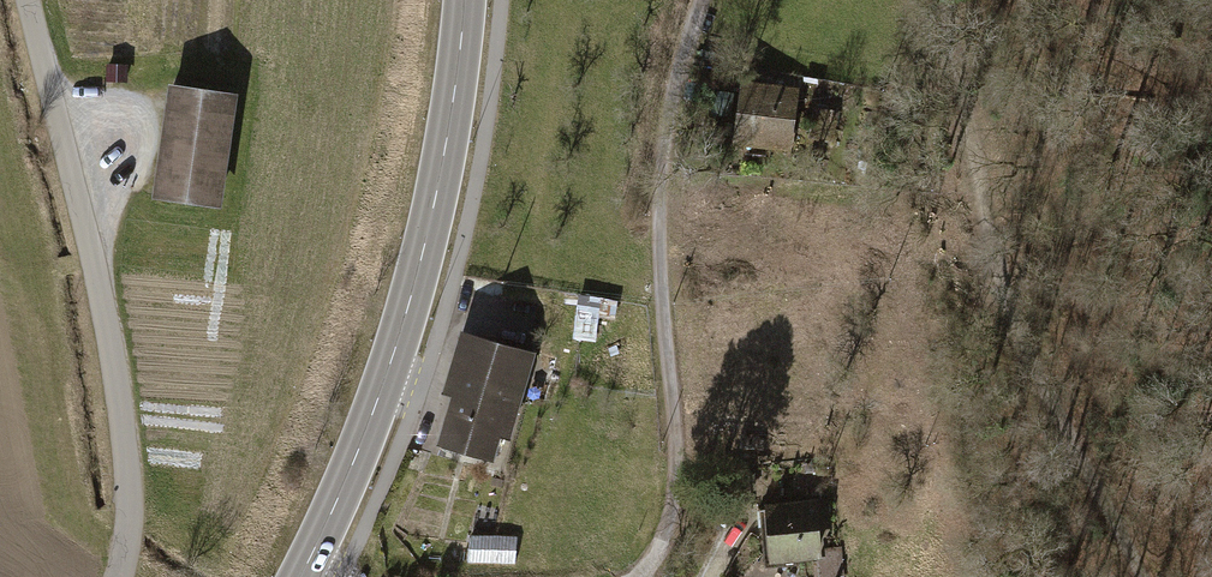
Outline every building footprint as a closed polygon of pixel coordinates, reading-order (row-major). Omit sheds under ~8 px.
[(158,195),(217,203),(232,96),(174,88),(158,195)] [(791,94),(747,88),(741,137),(784,143),(791,94)] [(599,340),(601,318),(618,319),(620,299),(580,295),(576,338),(599,340)] [(496,348),(474,341),(443,442),(490,456),(497,432),(507,435),(532,352),(498,342),(496,348)] [(813,505),(758,509),(759,528),(771,527),(773,556),(816,553),(813,505)] [(470,565),(517,567),(518,536),(471,534),(470,565)] [(818,559),(819,576),(839,576),(838,557),(818,559)]
